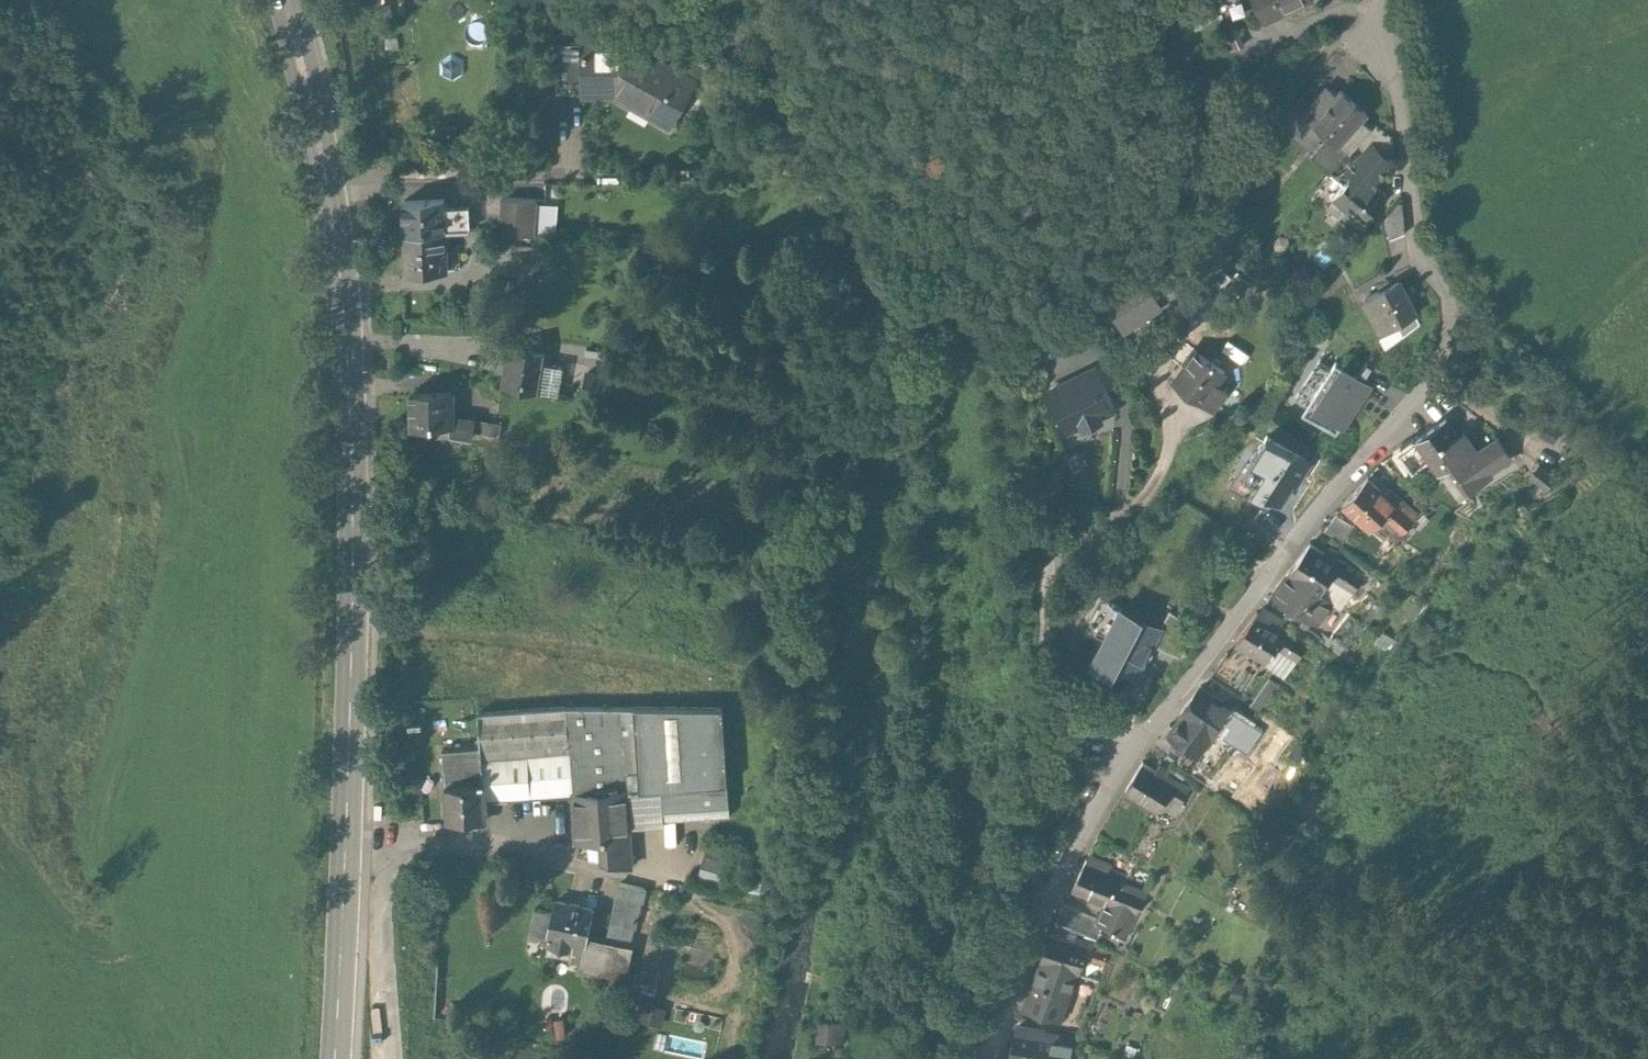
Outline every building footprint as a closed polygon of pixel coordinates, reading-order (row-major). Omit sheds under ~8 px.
[(46,19),(56,12),(47,0),(32,0),(46,19)] [(613,102),(671,134),(701,82),(629,42),(581,42),(581,44),(560,45),(560,93),(583,94),(583,101),(613,102)] [(1331,130),(1340,138),(1362,114),(1366,110),(1340,85),(1332,94),(1323,86),(1305,106),(1331,130)] [(1330,169),(1372,123),(1362,114),(1340,138),(1331,130),(1311,152),(1330,169)] [(1354,228),(1384,194),(1374,185),(1375,182),(1375,180),(1374,178),(1377,170),(1382,173),(1395,158),(1388,152),(1369,145),(1351,165),(1355,169),(1333,195),(1345,205),(1337,214),(1354,228)] [(502,198),(499,231),(535,234),(538,200),(502,198)] [(444,200),(401,202),(404,237),(446,235),(470,233),(470,229),(469,209),(444,211),(444,200)] [(1401,205),(1387,219),(1392,239),(1405,235),(1401,205)] [(446,235),(404,237),(406,277),(448,274),(446,235)] [(535,247),(512,248),(513,264),(536,264),(535,247)] [(1415,316),(1399,282),(1367,298),(1383,331),(1415,316)] [(1177,369),(1205,392),(1218,376),(1226,366),(1195,340),(1186,352),(1188,354),(1177,369)] [(507,350),(502,389),(561,400),(565,368),(546,365),(546,355),(507,350)] [(1304,406),(1338,429),(1370,383),(1336,360),(1332,367),(1321,359),(1297,392),(1309,400),(1304,406)] [(1052,380),(1070,421),(1072,420),(1069,414),(1082,408),(1086,418),(1103,411),(1101,407),(1117,400),(1099,360),(1052,380)] [(1218,376),(1205,392),(1215,400),(1228,384),(1218,376)] [(453,394),(409,395),(410,430),(433,430),(450,429),(453,429),(453,416),(453,394)] [(502,426),(453,416),(453,429),(450,429),(433,430),(433,438),(450,438),(473,442),(474,435),(500,441),(502,426)] [(1416,440),(1417,442),(1430,463),(1437,476),(1449,469),(1466,497),(1513,469),(1498,443),(1476,457),(1463,435),(1457,438),(1447,422),(1416,440)] [(1311,458),(1268,430),(1243,467),(1257,476),(1252,483),(1268,494),(1272,486),(1283,493),(1300,468),(1303,470),(1311,458)] [(1413,473),(1430,463),(1417,442),(1400,452),(1413,473)] [(1344,500),(1371,528),(1384,515),(1402,533),(1398,537),(1405,542),(1429,519),(1423,513),(1418,518),(1391,488),(1386,492),(1369,475),(1344,500)] [(1357,527),(1338,509),(1325,525),(1346,539),(1357,527)] [(1311,536),(1291,563),(1321,586),(1332,570),(1355,588),(1366,574),(1335,550),(1333,553),(1311,536)] [(1334,596),(1321,586),(1291,563),(1276,582),(1319,616),(1334,596)] [(1163,617),(1124,596),(1095,651),(1117,662),(1121,655),(1138,664),(1154,633),(1163,617)] [(1172,599),(1163,617),(1154,633),(1184,648),(1199,619),(1172,599)] [(1279,619),(1259,604),(1238,631),(1267,653),(1280,637),(1296,649),(1306,636),(1280,617),(1279,619)] [(1225,689),(1204,673),(1183,699),(1186,701),(1173,717),(1201,740),(1225,711),(1241,723),(1252,708),(1226,687),(1225,689)] [(441,751),(446,823),(488,820),(487,803),(571,797),(577,855),(635,869),(634,831),(665,829),(665,825),(769,814),(760,721),(725,722),(724,710),(569,707),(476,714),(478,748),(441,751)] [(1128,778),(1160,798),(1178,770),(1145,750),(1128,778)] [(699,881),(722,886),(729,851),(707,846),(699,881)] [(1106,895),(1099,910),(1098,911),(1127,925),(1151,877),(1113,858),(1111,861),(1087,849),(1073,879),(1106,895)] [(1098,911),(1099,910),(1066,895),(1057,912),(1098,932),(1104,919),(1096,915),(1098,911)] [(611,975),(619,944),(587,936),(594,909),(554,899),(551,910),(537,907),(529,936),(550,941),(548,949),(571,955),(568,965),(611,975)] [(1053,923),(1042,951),(1080,965),(1085,949),(1105,956),(1110,943),(1077,930),(1076,932),(1053,923)] [(1063,1010),(1080,965),(1042,951),(1025,997),(1063,1010)] [(668,1012),(643,1004),(638,1020),(664,1027),(668,1012)] [(1050,1058),(1056,1058),(1067,1058),(1074,1027),(1044,1021),(1043,1024),(1018,1019),(1010,1058),(1050,1058)]
